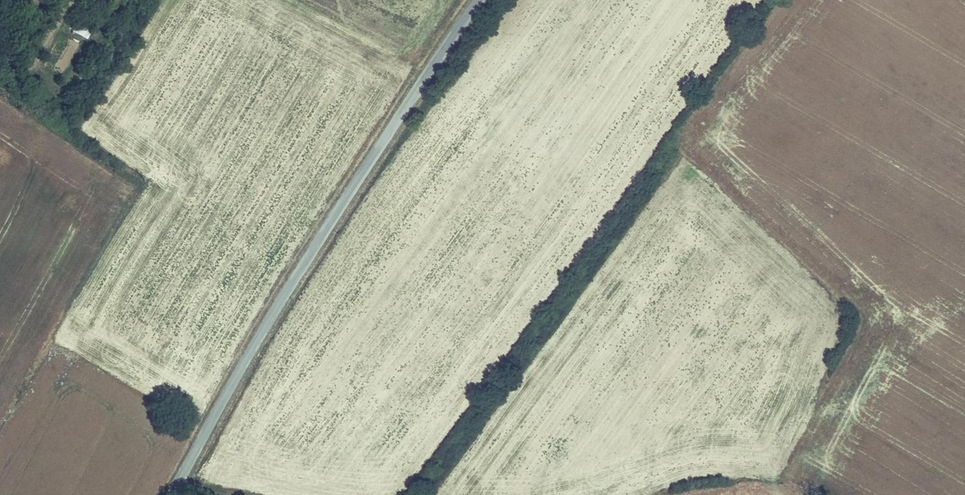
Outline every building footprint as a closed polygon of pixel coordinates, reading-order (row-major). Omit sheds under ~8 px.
[(75,24),(72,32),(87,38),(91,30),(75,24)]
